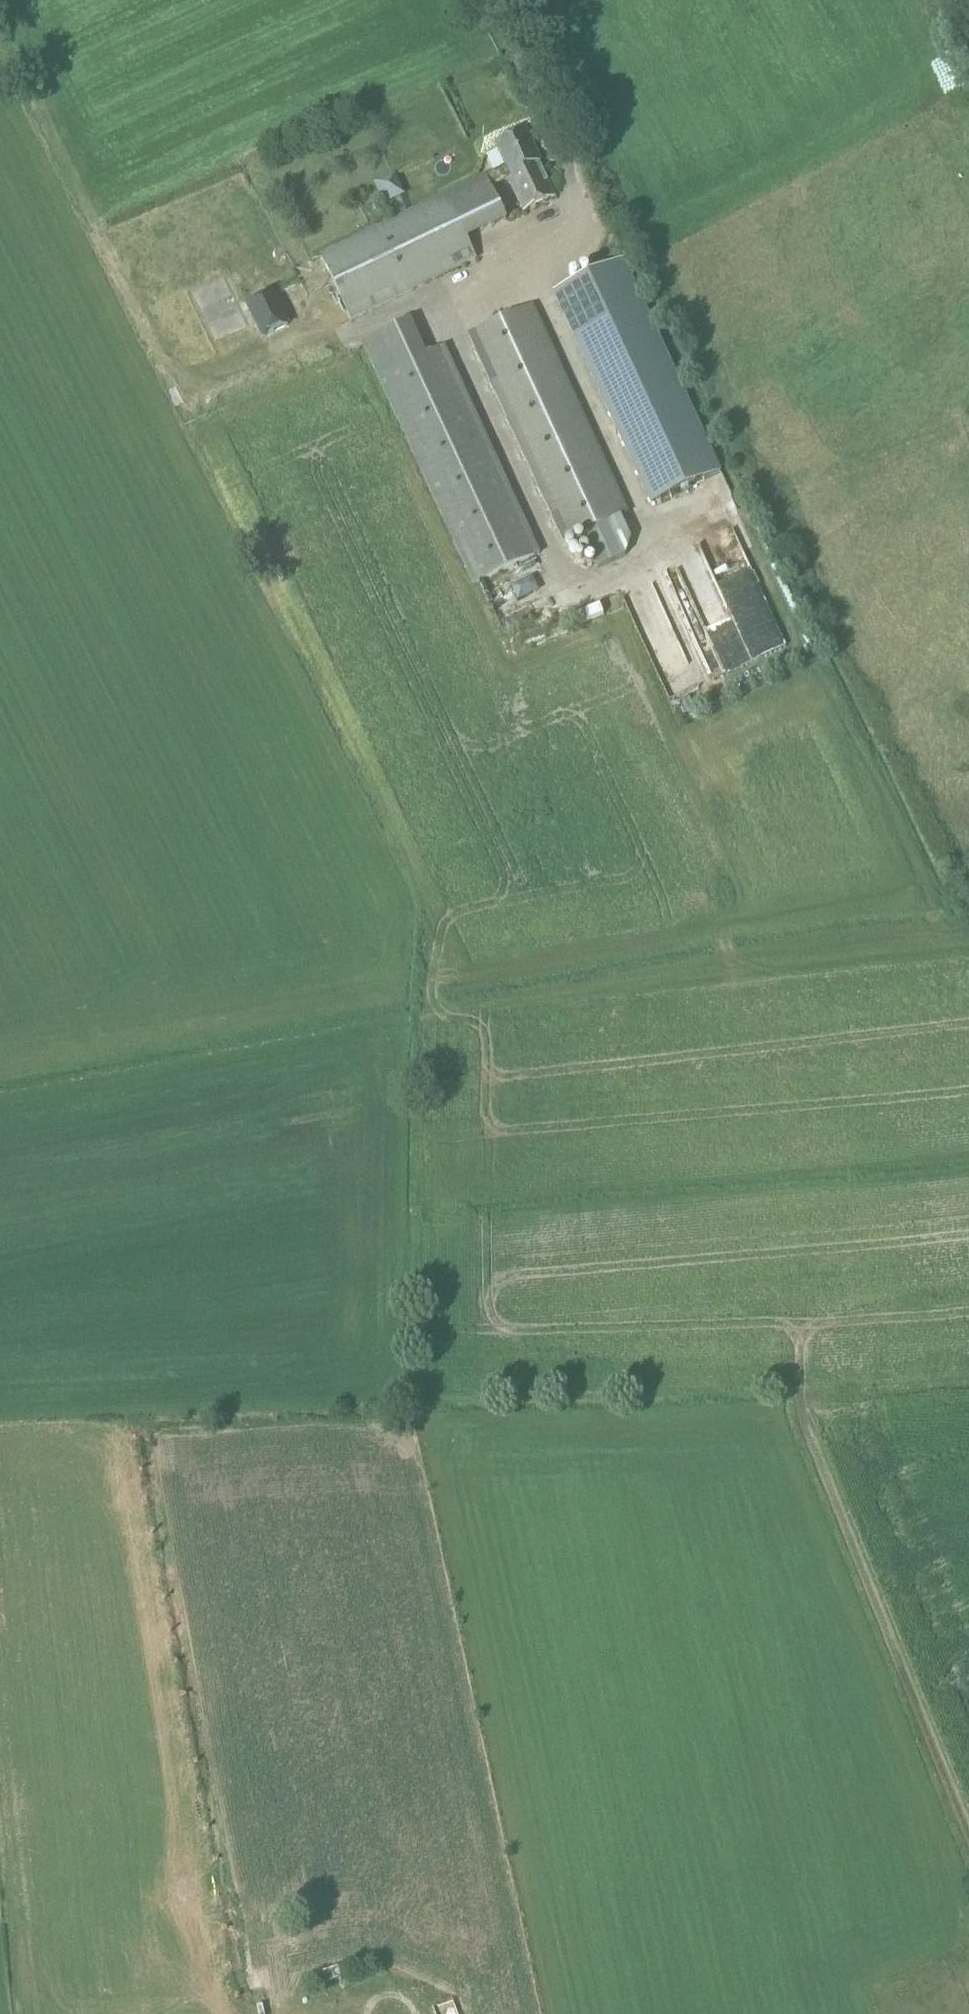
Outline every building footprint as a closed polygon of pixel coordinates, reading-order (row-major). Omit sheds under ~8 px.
[(541,161),(527,131),(496,146),(510,175),(507,177),(524,211),(555,196),(538,162),(541,161)] [(485,176),(322,256),(353,319),(476,259),(467,239),(506,220),(485,176)] [(385,180),(371,186),(378,204),(392,198),(385,180)] [(235,265),(190,286),(213,340),(251,324),(262,344),(288,332),(267,292),(248,301),(235,265)] [(652,504),(705,479),(609,270),(556,295),(652,504)] [(534,307),(470,336),(563,543),(628,514),(534,307)] [(412,321),(364,343),(473,584),(539,554),(445,347),(427,355),(412,321)] [(725,664),(724,654),(744,652),(742,629),(739,630),(738,611),(700,615),(703,655),(714,654),(715,665),(725,664)]
